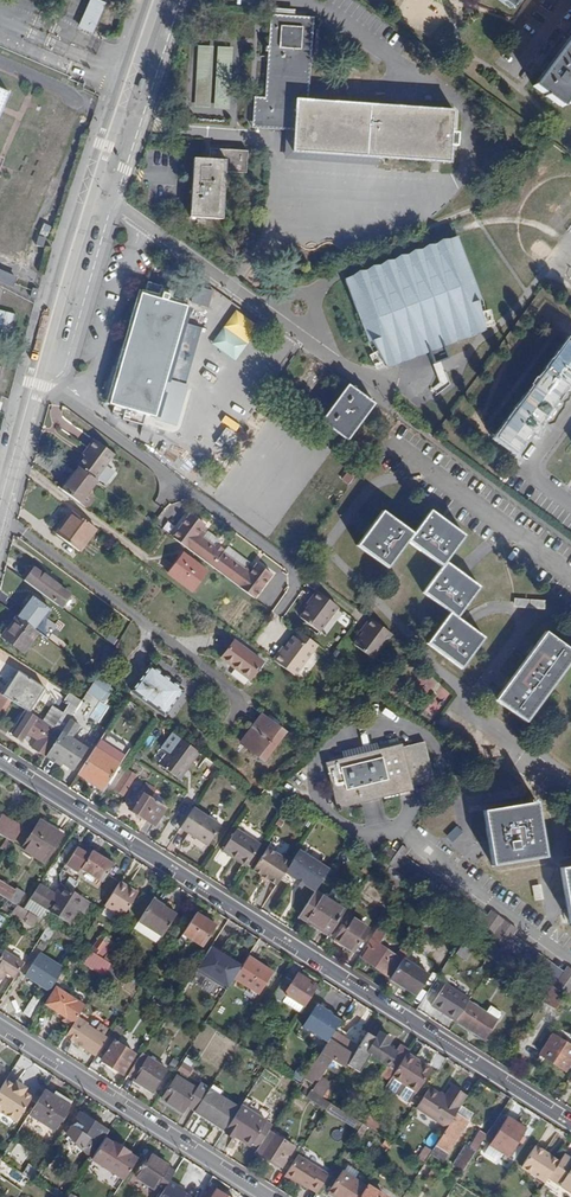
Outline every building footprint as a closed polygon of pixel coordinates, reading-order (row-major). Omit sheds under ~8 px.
[(93,33),(106,4),(97,0),(90,0),(78,27),(93,33)] [(517,0),(498,0),(510,9),(517,0)] [(451,163),(454,110),(308,100),(313,17),(270,14),(265,97),(254,96),(253,119),(252,128),(293,131),(292,152),(451,163)] [(562,108),(570,95),(570,36),(534,87),(562,108)] [(194,108),(210,109),(214,45),(198,44),(194,108)] [(213,109),(229,110),(233,46),(217,45),(213,109)] [(225,172),(246,173),(248,151),(210,148),(209,159),(194,158),(190,217),(222,219),(225,172)] [(43,248),(52,227),(44,223),(35,244),(43,248)] [(372,340),(388,368),(434,350),(485,331),(477,300),(480,299),(456,237),(344,279),(368,341),(372,340)] [(12,290),(18,277),(0,269),(0,284),(12,290)] [(177,386),(184,388),(202,328),(182,323),(187,308),(167,302),(170,290),(163,288),(148,284),(145,296),(141,295),(109,404),(167,421),(177,386)] [(16,314),(0,310),(0,334),(11,337),(16,314)] [(539,422),(565,386),(569,389),(570,387),(570,343),(568,341),(496,438),(516,453),(532,431),(538,435),(542,424),(539,422)] [(347,441),(374,404),(347,385),(321,421),(347,441)] [(79,468),(95,480),(113,455),(92,440),(85,448),(88,450),(83,457),(76,467),(79,468)] [(80,455),(83,457),(88,450),(85,448),(80,455)] [(92,500),(86,495),(96,481),(95,480),(79,468),(62,490),(86,508),(92,500)] [(55,533),(60,537),(77,514),(72,510),(55,533)] [(452,553),(465,536),(431,510),(418,528),(452,553)] [(358,545),(388,568),(408,541),(443,566),(423,593),(450,612),(428,643),(462,668),(485,638),(457,618),(480,587),(445,562),(452,553),(418,528),(414,534),(383,511),(358,545)] [(60,537),(81,552),(98,530),(77,514),(60,537)] [(256,564),(248,574),(196,535),(203,525),(189,514),(172,537),(253,598),(270,575),(256,564)] [(168,574),(192,591),(208,570),(184,553),(168,574)] [(35,567),(26,580),(47,595),(60,605),(70,592),(35,567)] [(299,618),(318,632),(337,606),(315,590),(310,598),(313,600),(308,606),(299,618)] [(18,616),(34,629),(49,608),(33,596),(18,616)] [(24,654),(40,633),(34,629),(18,616),(16,615),(0,636),(24,654)] [(354,644),(373,658),(392,633),(370,617),(364,625),(366,627),(362,633),(354,644)] [(313,650),(317,645),(299,632),(295,637),(313,650)] [(546,632),(496,700),(527,722),(570,662),(570,650),(546,632)] [(272,659),(294,676),(313,650),(295,637),(293,636),(285,648),(280,654),(277,653),(272,659)] [(222,658),(250,680),(263,662),(235,641),(222,658)] [(164,716),(184,689),(151,664),(131,691),(164,716)] [(51,677),(59,683),(66,672),(57,666),(51,677)] [(8,698),(28,712),(44,688),(19,672),(3,695),(8,698)] [(414,684),(426,694),(435,683),(422,673),(414,684)] [(84,700),(99,709),(113,687),(98,678),(84,700)] [(434,717),(451,693),(442,686),(424,710),(434,717)] [(61,733),(62,732),(82,700),(69,692),(64,700),(70,704),(64,713),(54,728),(61,733)] [(42,721),(54,728),(64,713),(52,705),(42,721)] [(61,733),(54,728),(42,721),(37,717),(36,719),(27,712),(12,736),(21,742),(26,733),(38,741),(33,749),(46,757),(47,755),(61,733)] [(239,744),(264,762),(287,732),(262,713),(239,744)] [(72,771),(87,748),(62,732),(61,733),(47,755),(72,771)] [(160,764),(181,779),(200,752),(180,737),(160,764)] [(412,787),(434,781),(424,742),(403,747),(402,744),(326,763),(337,809),(413,790),(412,787)] [(351,749),(352,754),(372,749),(370,743),(351,749)] [(90,777),(105,787),(120,764),(95,748),(78,773),(88,780),(90,777)] [(114,792),(123,797),(137,775),(126,768),(119,779),(121,780),(114,792)] [(154,826),(166,808),(151,798),(157,789),(146,781),(139,793),(136,791),(131,799),(134,800),(128,809),(154,826)] [(288,803),(293,795),(274,781),(267,788),(288,803)] [(493,866),(546,857),(537,802),(484,811),(493,866)] [(207,845),(220,825),(193,807),(180,828),(207,845)] [(0,819),(0,835),(13,843),(22,827),(3,815),(0,819)] [(22,849),(44,863),(62,834),(40,820),(22,849)] [(222,851),(247,866),(261,845),(237,829),(222,851)] [(380,856),(389,863),(397,852),(387,845),(380,856)] [(489,917),(405,856),(408,851),(401,846),(397,852),(389,863),(388,864),(394,869),(408,879),(495,942),(503,948),(510,953),(570,997),(570,969),(567,974),(514,936),(518,930),(493,912),(489,917)] [(82,868),(103,881),(114,863),(93,850),(90,855),(78,847),(67,865),(79,872),(82,868)] [(253,870),(277,885),(281,878),(291,863),(267,847),(253,870)] [(291,863),(281,878),(291,884),(295,878),(296,879),(304,884),(315,891),(329,869),(299,850),(291,863)] [(570,923),(570,866),(562,868),(570,923)] [(387,882),(400,891),(408,879),(394,869),(387,882)] [(304,884),(296,879),(294,883),(302,887),(304,884)] [(24,893),(16,888),(14,891),(0,882),(0,893),(17,904),(24,893)] [(105,905),(124,917),(138,893),(120,882),(105,905)] [(84,913),(91,902),(62,883),(56,894),(47,892),(47,888),(40,883),(30,898),(40,904),(42,901),(52,907),(50,911),(67,921),(76,907),(84,913)] [(533,885),(536,900),(545,899),(542,883),(533,885)] [(299,916),(328,936),(344,911),(315,891),(299,916)] [(172,921),(168,919),(173,911),(153,898),(138,922),(162,937),(172,921)] [(50,911),(52,907),(42,901),(40,904),(50,911)] [(11,914),(23,921),(29,911),(24,908),(17,904),(11,914)] [(35,922),(39,924),(42,920),(29,911),(23,921),(33,926),(35,922)] [(182,933),(203,947),(216,926),(195,912),(182,933)] [(334,940),(353,952),(368,929),(349,917),(334,940)] [(41,937),(48,941),(52,935),(56,928),(49,924),(41,937)] [(390,977),(403,958),(410,946),(404,943),(397,954),(380,944),(388,931),(379,925),(365,946),(370,948),(362,959),(390,977)] [(76,950),(80,944),(56,928),(52,935),(76,950)] [(211,958),(231,970),(246,948),(226,935),(211,958)] [(90,950),(102,958),(109,946),(98,939),(90,950)] [(456,954),(466,960),(475,946),(464,940),(456,954)] [(487,955),(495,960),(503,948),(495,942),(487,955)] [(495,960),(502,964),(510,953),(503,948),(495,960)] [(15,977),(24,963),(5,950),(0,958),(0,980),(5,971),(15,977)] [(25,976),(50,991),(64,969),(39,953),(25,976)] [(233,979),(258,995),(273,971),(248,956),(233,979)] [(113,962),(121,968),(125,963),(116,958),(113,962)] [(416,995),(429,975),(403,958),(390,977),(390,978),(416,995)] [(145,981),(157,988),(161,981),(149,973),(145,981)] [(304,1008),(316,988),(309,984),(311,981),(298,973),(292,982),(284,977),(268,1004),(275,1009),(284,995),(304,1008)] [(431,1007),(456,1022),(469,1001),(470,999),(446,983),(431,1007)] [(76,1018),(84,1005),(55,987),(44,1004),(64,1017),(63,1020),(71,1025),(76,1018)] [(22,1014),(30,1018),(41,1000),(34,995),(22,1014)] [(157,1004),(169,1012),(174,1003),(162,996),(157,1004)] [(484,1040),(497,1019),(486,1012),(469,1001),(456,1022),(484,1040)] [(327,1042),(334,1031),(340,1021),(331,1015),(331,1014),(317,1004),(302,1026),(327,1042)] [(486,1012),(497,1019),(502,1012),(491,1005),(486,1012)] [(73,1042),(95,1055),(106,1037),(76,1018),(71,1025),(67,1033),(75,1038),(73,1042)] [(306,1075),(317,1082),(332,1060),(345,1069),(347,1065),(358,1048),(349,1042),(349,1040),(334,1031),(327,1042),(306,1075)] [(388,1082),(391,1078),(406,1054),(409,1049),(400,1044),(396,1051),(388,1046),(392,1039),(379,1031),(375,1038),(367,1033),(358,1048),(347,1065),(359,1072),(369,1056),(387,1067),(380,1077),(388,1082)] [(73,1042),(75,1038),(67,1033),(64,1037),(73,1042)] [(565,1071),(570,1061),(570,1045),(553,1034),(540,1054),(565,1071)] [(122,1074),(135,1054),(109,1037),(99,1052),(103,1054),(100,1061),(122,1074)] [(303,1062),(309,1065),(318,1051),(312,1047),(303,1062)] [(132,1081),(151,1093),(167,1069),(142,1053),(132,1069),(138,1072),(132,1081)] [(412,1098),(416,1093),(431,1069),(406,1054),(391,1078),(388,1082),(385,1087),(388,1089),(388,1091),(395,1095),(397,1095),(404,1099),(405,1101),(409,1104),(411,1103),(413,1099),(412,1098)] [(179,1069),(189,1075),(193,1067),(184,1062),(179,1069)] [(188,1104),(196,1109),(208,1090),(200,1085),(198,1089),(176,1076),(161,1099),(182,1113),(188,1104)] [(0,1090),(0,1111),(16,1122),(33,1096),(24,1091),(25,1090),(15,1084),(14,1085),(6,1080),(0,1090)] [(331,1090),(333,1087),(324,1080),(317,1083),(312,1091),(322,1098),(328,1089),(331,1090)] [(17,1081),(15,1084),(25,1090),(27,1088),(17,1081)] [(447,1128),(456,1113),(467,1096),(452,1086),(445,1097),(429,1088),(416,1108),(447,1128)] [(225,1130),(240,1108),(209,1088),(208,1090),(196,1109),(195,1111),(225,1130)] [(331,1103),(322,1098),(312,1091),(306,1088),(302,1094),(327,1110),(331,1103)] [(29,1116),(54,1131),(71,1105),(46,1090),(29,1116)] [(54,1095),(71,1105),(73,1102),(57,1091),(54,1095)] [(358,1130),(362,1123),(331,1103),(327,1110),(358,1130)] [(237,1134),(252,1144),(259,1148),(270,1131),(273,1126),(241,1105),(240,1108),(225,1130),(235,1137),(237,1134)] [(92,1159),(105,1138),(109,1131),(81,1113),(76,1122),(77,1123),(71,1128),(67,1134),(88,1153),(86,1156),(92,1159)] [(435,1147),(448,1155),(469,1121),(456,1113),(447,1128),(435,1147)] [(500,1153),(509,1158),(527,1129),(507,1116),(506,1118),(500,1114),(485,1139),(484,1141),(489,1144),(488,1146),(489,1147),(484,1155),(495,1162),(500,1153)] [(365,1123),(379,1132),(384,1125),(369,1116),(365,1123)] [(257,1152),(282,1167),(294,1147),(270,1131),(259,1148),(257,1152)] [(251,1147),(252,1144),(237,1134),(235,1137),(251,1147)] [(469,1147),(476,1152),(484,1141),(485,1139),(477,1134),(469,1147)] [(92,1159),(124,1180),(138,1158),(130,1153),(130,1151),(125,1148),(124,1150),(118,1147),(119,1145),(114,1141),(113,1143),(105,1138),(92,1159)] [(453,1165),(463,1172),(476,1152),(469,1147),(466,1145),(453,1165)] [(417,1158),(425,1163),(432,1151),(425,1146),(417,1158)] [(521,1167),(544,1182),(558,1161),(550,1156),(549,1157),(544,1154),(545,1152),(535,1146),(521,1167)] [(564,1154),(562,1157),(570,1163),(570,1159),(564,1154)] [(136,1175),(163,1193),(178,1169),(156,1155),(153,1160),(147,1156),(136,1175)] [(328,1175),(297,1155),(285,1176),(294,1182),(295,1180),(299,1183),(308,1188),(308,1187),(317,1193),(328,1175)] [(562,1157),(549,1179),(569,1191),(570,1188),(570,1163),(562,1157)] [(23,1174),(33,1180),(38,1171),(29,1165),(23,1174)] [(366,1187),(354,1180),(359,1172),(347,1165),(343,1172),(341,1172),(329,1192),(337,1196),(359,1196),(366,1187)] [(430,1174),(438,1179),(441,1174),(433,1169),(430,1174)] [(171,1196),(193,1196),(199,1186),(182,1175),(169,1196),(171,1196)] [(368,1184),(366,1187),(359,1196),(388,1196),(368,1184)] [(211,1187),(205,1196),(227,1196),(211,1187)]
